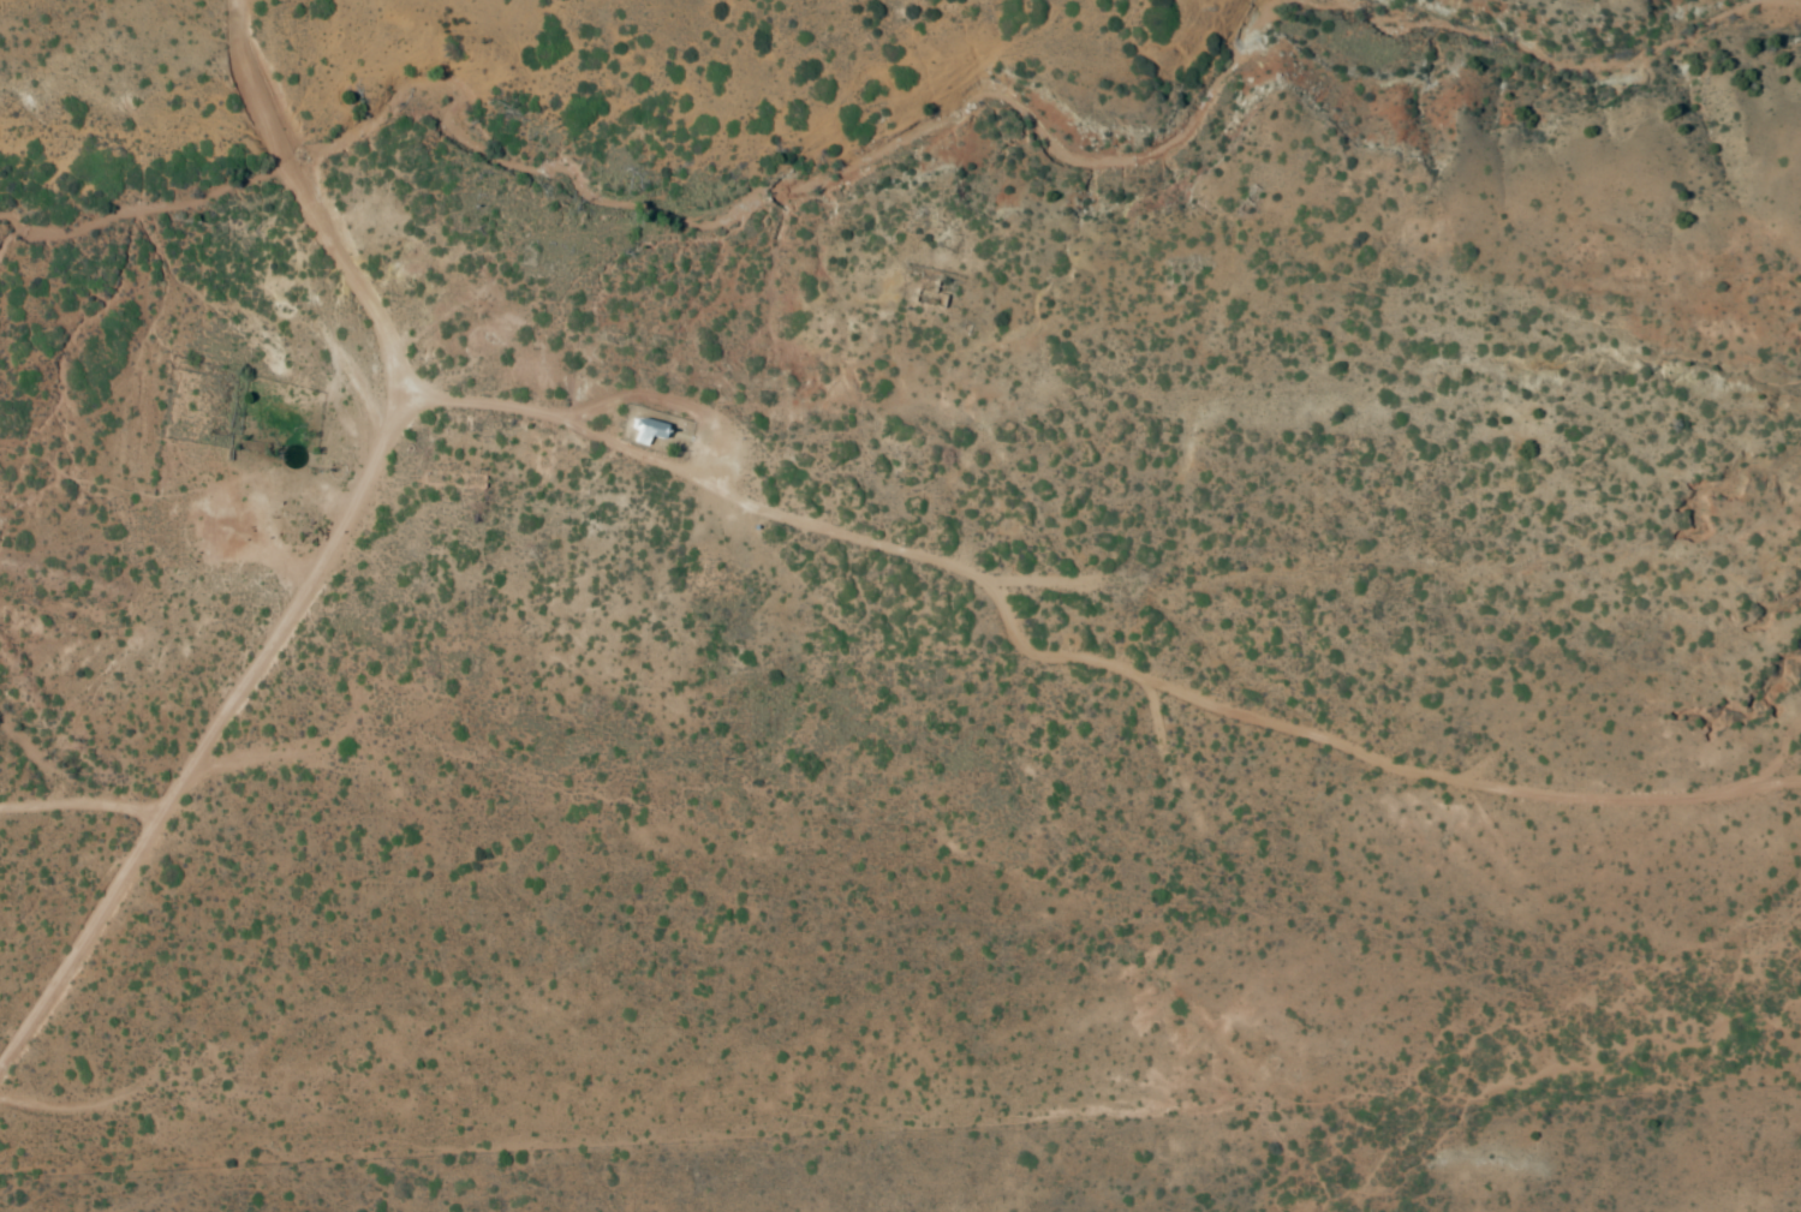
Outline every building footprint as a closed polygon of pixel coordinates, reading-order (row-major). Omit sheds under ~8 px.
[(634,448),(654,448),(654,441),(669,441),(669,421),(634,421),(634,448)]
